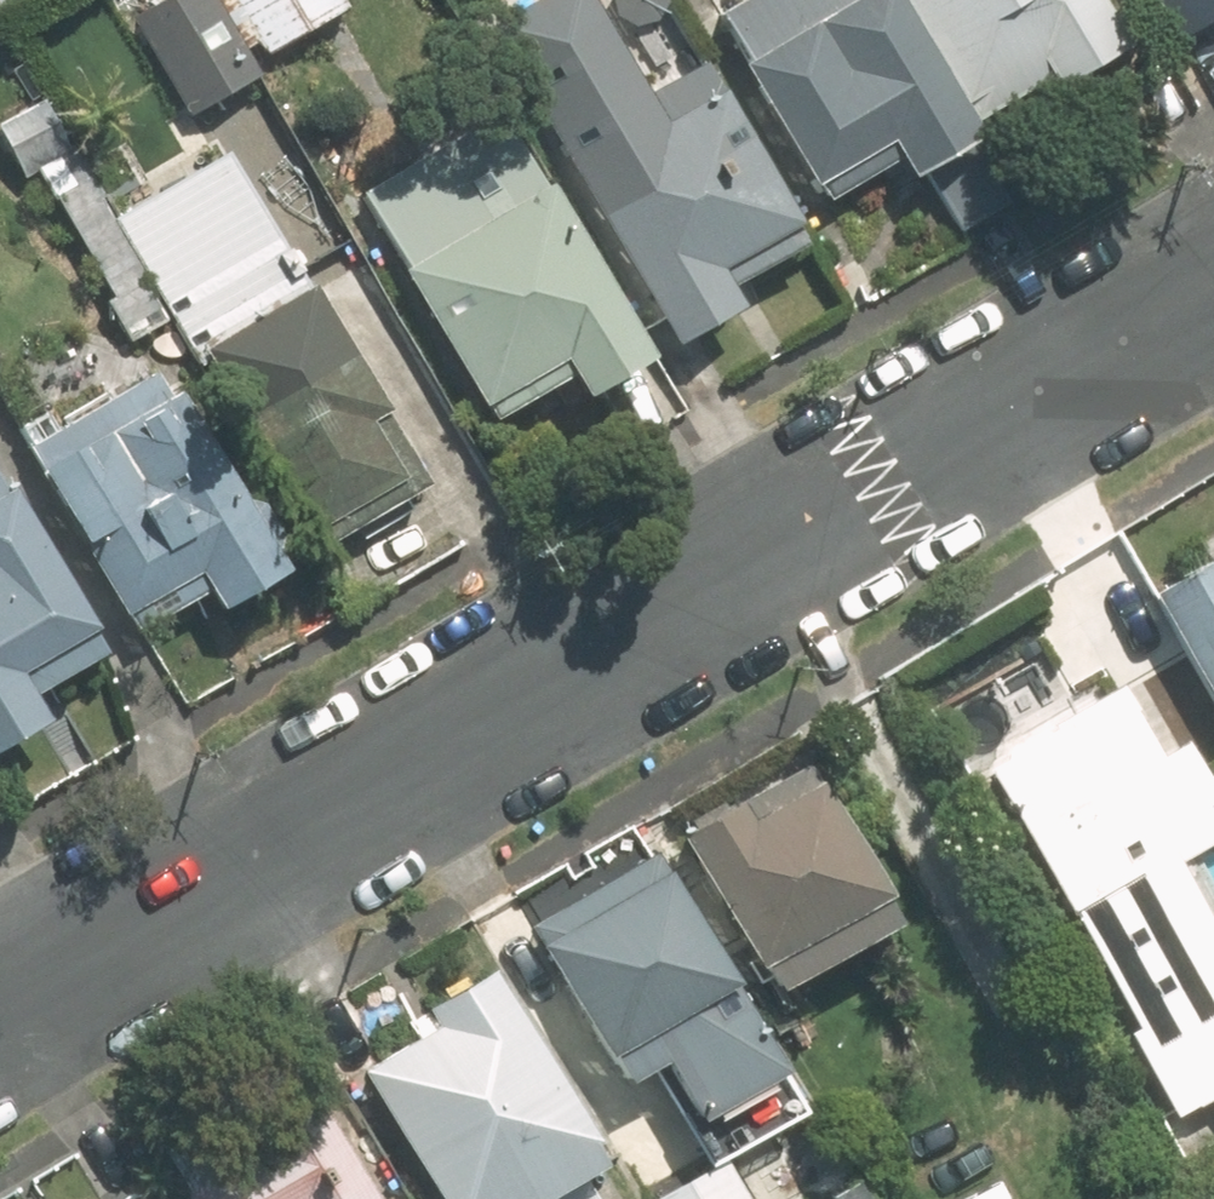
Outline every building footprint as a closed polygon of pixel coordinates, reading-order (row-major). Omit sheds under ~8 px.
[(185,117),(249,81),(202,0),(150,0),(126,14),(185,117)] [(265,52),(344,7),(340,0),(235,0),(265,52)] [(673,338),(739,300),(724,274),(792,234),(695,67),(648,94),(593,0),(533,0),(491,24),(673,338)] [(974,136),(896,0),(752,0),(718,19),(816,190),(890,148),(906,175),(974,136)] [(1090,0),(910,0),(983,128),(1119,51),(1090,0)] [(1213,18),(1213,0),(1153,0),(1176,40),(1213,18)] [(498,109),(365,186),(490,401),(562,360),(584,397),(645,362),(498,109)] [(123,210),(310,532),(406,477),(373,419),(380,415),(226,150),(123,210)] [(218,614),(287,575),(163,362),(25,442),(128,619),(198,578),(218,614)] [(0,466),(0,748),(50,719),(25,675),(99,632),(2,465),(0,466)] [(1147,584),(1213,702),(1213,547),(1147,584)] [(1178,858),(1213,838),(1213,781),(1190,738),(1168,750),(1128,680),(984,761),(1133,1022),(1119,1030),(1169,1118),(1213,1092),(1213,921),(1178,858)] [(813,765),(680,830),(760,992),(893,927),(813,765)] [(658,1059),(719,1160),(774,1126),(792,1157),(820,1140),(653,865),(533,938),(569,997),(545,1012),(587,1080),(611,1066),(620,1082),(658,1059)] [(406,1017),(416,1034),(357,1069),(433,1198),(546,1198),(604,1165),(488,969),(406,1017)] [(278,1154),(231,1180),(200,1123),(159,1146),(188,1198),(371,1198),(300,1069),(248,1097),(278,1154)] [(722,1161),(658,1198),(744,1198),(722,1161)]
